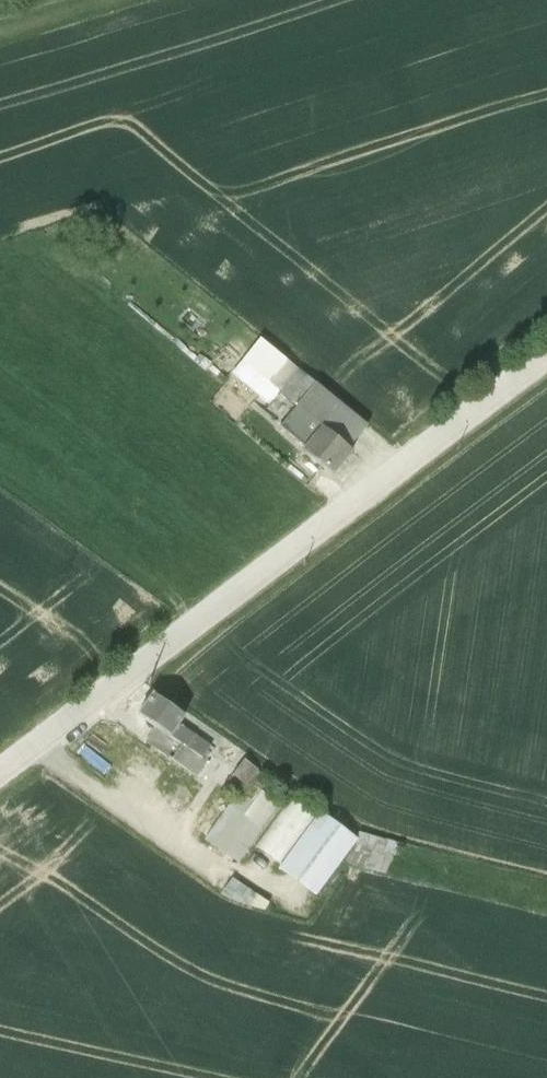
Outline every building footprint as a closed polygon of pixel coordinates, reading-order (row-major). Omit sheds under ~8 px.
[(292,412),(314,383),(297,369),(285,360),(259,338),(241,361),(230,374),(268,405),(275,397),(292,412)] [(314,383),(292,412),(286,420),(299,431),(291,441),(302,449),(321,427),(348,449),(367,426),(314,383)] [(321,427),(302,449),(301,451),(332,476),(351,452),(348,449),(321,427)] [(178,725),(184,717),(150,694),(136,715),(154,727),(169,737),(178,725)] [(184,717),(178,725),(210,746),(206,751),(210,753),(217,744),(184,717)] [(169,737),(154,727),(143,743),(149,746),(171,760),(196,777),(200,779),(214,758),(209,755),(210,753),(206,751),(210,746),(178,725),(169,737)] [(245,786),(250,780),(257,771),(243,760),(232,776),(242,784),(245,786)] [(245,786),(242,784),(228,804),(204,839),(237,863),(280,805),(265,794),(270,787),(256,777),(253,781),(250,780),(245,786)] [(355,844),(345,862),(364,869),(384,875),(391,861),(397,844),(358,833),(355,844)] [(233,879),(222,895),(262,910),(268,902),(260,897),(267,886),(241,867),(233,879)]
